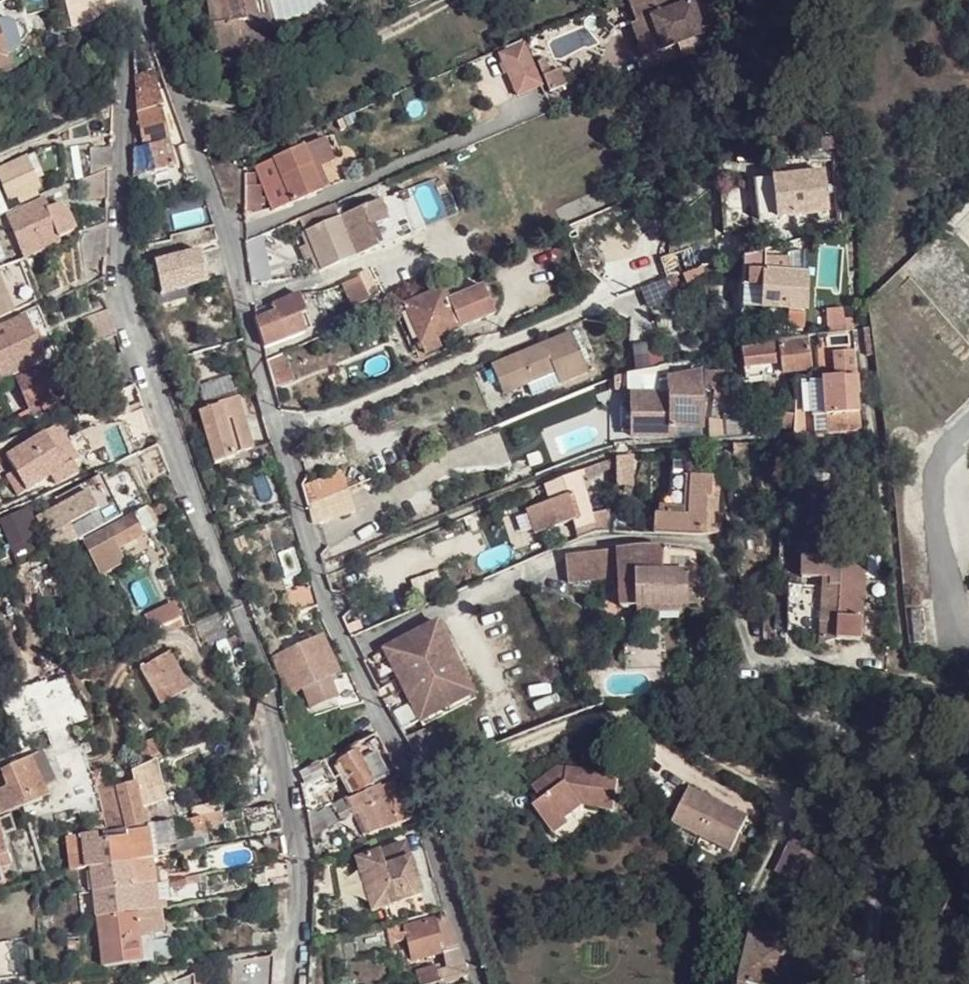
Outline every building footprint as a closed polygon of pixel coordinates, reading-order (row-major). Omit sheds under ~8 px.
[(212,53),(238,51),(237,26),(244,26),(243,0),(209,0),(212,53)] [(238,51),(272,52),(268,0),(243,0),(244,26),(237,26),(238,51)] [(674,0),(634,0),(630,2),(638,24),(651,18),(677,8),(674,0)] [(677,8),(651,18),(664,50),(705,33),(693,1),(677,8)] [(638,24),(633,26),(646,57),(664,50),(651,18),(638,24)] [(0,21),(0,41),(4,56),(11,53),(17,51),(20,41),(15,25),(7,20),(0,21)] [(9,72),(4,56),(0,41),(0,75),(9,72)] [(522,45),(498,55),(516,98),(540,88),(522,45)] [(132,83),(135,115),(156,109),(160,108),(152,75),(132,83)] [(135,115),(141,154),(132,155),(133,178),(139,176),(153,174),(173,169),(156,109),(135,115)] [(325,139),(305,148),(322,192),(330,188),(320,167),(334,161),(325,139)] [(841,139),(820,140),(822,154),(842,151),(841,139)] [(91,149),(92,177),(110,170),(114,168),(113,147),(91,149)] [(305,148),(255,168),(273,211),(322,192),(305,148)] [(92,177),(82,182),(80,199),(108,200),(110,170),(92,177)] [(828,172),(758,181),(763,221),(832,212),(828,172)] [(153,174),(139,176),(142,204),(158,200),(153,174)] [(243,175),(243,189),(244,217),(258,214),(257,189),(253,189),(253,174),(243,175)] [(443,181),(436,185),(442,197),(450,193),(443,181)] [(44,198),(46,203),(50,211),(60,206),(64,210),(69,209),(65,189),(44,198)] [(409,192),(400,195),(405,204),(411,202),(409,192)] [(336,211),(340,220),(365,209),(362,201),(336,211)] [(335,208),(303,221),(308,233),(324,272),(380,249),(379,247),(384,245),(376,227),(390,221),(383,202),(365,209),(340,220),(336,211),(335,208)] [(9,218),(25,254),(62,239),(50,211),(46,203),(9,218)] [(77,232),(70,216),(64,210),(60,206),(50,211),(62,239),(77,232)] [(838,219),(816,226),(819,235),(841,228),(838,219)] [(106,234),(106,225),(78,237),(79,245),(106,234)] [(719,230),(691,235),(699,273),(726,264),(719,230)] [(308,233),(302,236),(318,275),(324,272),(308,233)] [(106,234),(79,245),(80,251),(93,247),(99,247),(106,247),(106,234)] [(93,247),(80,251),(85,283),(98,279),(99,258),(106,259),(106,247),(99,247),(93,247)] [(804,253),(790,252),(789,266),(803,268),(804,253)] [(683,253),(660,260),(668,284),(669,284),(670,284),(671,282),(691,276),(683,253)] [(762,262),(761,255),(739,260),(741,273),(762,274),(762,262)] [(358,278),(355,272),(341,280),(350,299),(368,299),(358,278)] [(368,273),(358,278),(368,299),(370,302),(379,297),(368,273)] [(762,274),(743,273),(742,310),(809,311),(810,276),(762,274)] [(11,314),(15,313),(0,278),(0,290),(11,314)] [(668,284),(645,292),(652,308),(675,298),(669,284),(668,284)] [(11,314),(0,290),(0,319),(11,314)] [(447,306),(442,290),(404,306),(421,345),(435,341),(458,329),(447,306)] [(447,306),(458,329),(491,315),(482,292),(447,306)] [(253,323),(262,349),(309,328),(296,297),(272,307),(274,313),(256,321),(253,323)] [(829,329),(829,335),(844,333),(847,333),(843,310),(822,313),(823,329),(829,329)] [(3,384),(1,379),(45,360),(25,316),(0,326),(0,385),(3,384)] [(807,318),(790,318),(789,329),(807,330),(807,318)] [(569,333),(488,368),(500,396),(552,374),(558,386),(586,373),(569,333)] [(435,341),(421,345),(427,360),(440,354),(435,341)] [(812,370),(808,343),(780,347),(784,375),(812,370)] [(775,345),(743,351),(746,373),(779,367),(775,345)] [(822,381),(825,398),(826,411),(828,433),(846,430),(859,430),(857,411),(855,395),(858,396),(855,377),(856,377),(853,352),(844,353),(837,354),(841,376),(822,379),(822,381)] [(286,355),(268,362),(276,389),(295,382),(286,355)] [(56,366),(19,383),(32,412),(54,402),(57,409),(72,403),(56,366)] [(652,395),(636,395),(635,405),(635,431),(634,435),(678,436),(678,426),(688,426),(688,439),(706,437),(704,370),(673,377),(672,385),(652,384),(652,395)] [(710,370),(710,388),(718,388),(718,396),(732,398),(734,389),(734,370),(710,370)] [(202,386),(210,415),(219,412),(218,409),(237,404),(229,378),(202,386)] [(825,398),(822,381),(811,382),(815,413),(826,411),(825,398)] [(54,402),(32,412),(36,420),(58,411),(57,409),(54,402)] [(210,415),(200,418),(217,469),(235,464),(235,460),(253,455),(237,404),(218,409),(219,412),(210,415)] [(635,431),(635,405),(624,405),(623,430),(635,431)] [(733,435),(732,420),(715,419),(714,437),(733,435)] [(156,440),(149,423),(125,432),(132,450),(156,440)] [(67,444),(58,429),(45,436),(64,469),(76,463),(77,462),(76,460),(90,452),(81,435),(67,444)] [(45,436),(8,456),(17,472),(7,478),(18,496),(57,474),(64,469),(45,436)] [(159,446),(139,455),(151,482),(170,474),(159,446)] [(617,460),(617,486),(632,485),(633,457),(617,460)] [(64,469),(57,474),(62,482),(73,476),(77,483),(85,480),(76,463),(64,469)] [(609,469),(608,463),(579,474),(581,479),(609,469)] [(127,470),(105,482),(106,484),(125,518),(127,520),(147,510),(149,509),(127,470)] [(611,531),(611,516),(594,519),(581,479),(579,474),(543,487),(550,506),(526,514),(536,539),(565,528),(572,526),(575,535),(578,539),(598,533),(599,534),(611,531)] [(101,475),(71,491),(77,501),(106,484),(105,482),(101,475)] [(688,478),(689,517),(667,517),(653,518),(653,534),(666,534),(689,535),(701,535),(716,533),(715,476),(711,477),(688,478)] [(71,491),(55,500),(65,518),(72,531),(76,529),(83,540),(125,518),(106,484),(77,501),(71,491)] [(328,485),(301,493),(312,532),(339,525),(328,485)] [(158,531),(147,510),(134,519),(145,538),(158,531)] [(31,540),(38,538),(30,511),(0,519),(0,535),(9,567),(37,559),(31,540)] [(65,518),(54,524),(63,541),(74,534),(72,531),(65,518)] [(145,538),(134,519),(108,533),(120,552),(145,538)] [(572,526),(565,528),(568,537),(575,535),(572,526)] [(107,531),(85,542),(101,576),(126,563),(120,552),(108,533),(107,531)] [(617,586),(620,605),(686,602),(684,550),(655,546),(618,549),(562,557),(567,592),(601,589),(601,587),(611,588),(617,586)] [(863,560),(802,558),(801,581),(828,581),(827,589),(838,589),(836,641),(858,643),(862,581),(863,560)] [(787,634),(824,635),(824,646),(836,641),(838,589),(827,589),(828,581),(801,581),(801,588),(787,588),(787,634)] [(310,584),(286,592),(292,616),(317,608),(310,584)] [(175,606),(146,618),(149,624),(178,612),(175,606)] [(910,611),(914,643),(923,642),(919,609),(910,611)] [(149,624),(157,642),(185,630),(178,612),(149,624)] [(217,617),(194,626),(201,648),(225,637),(217,617)] [(386,655),(418,728),(473,704),(441,631),(386,655)] [(320,639),(281,655),(299,694),(303,691),(310,710),(335,701),(327,681),(338,677),(320,639)] [(169,653),(140,667),(158,704),(188,689),(169,653)] [(281,655),(275,658),(293,695),(299,694),(281,655)] [(623,660),(604,658),(603,666),(622,668),(623,660)] [(351,795),(357,793),(393,780),(378,754),(363,763),(357,752),(339,762),(336,768),(346,785),(351,795)] [(57,785),(43,754),(34,758),(46,787),(48,789),(57,785)] [(32,756),(1,770),(12,793),(15,800),(46,787),(34,758),(32,756)] [(275,805),(267,766),(245,771),(251,810),(275,805)] [(320,767),(300,776),(306,788),(313,785),(317,794),(330,788),(320,767)] [(557,770),(531,790),(541,803),(532,810),(549,832),(580,809),(613,813),(618,778),(557,770)] [(116,789),(136,784),(134,776),(114,781),(116,789)] [(114,781),(103,785),(114,834),(127,831),(149,824),(146,811),(143,812),(136,784),(116,789),(114,781)] [(410,822),(394,783),(357,799),(364,815),(372,834),(374,838),(410,822)] [(195,820),(213,816),(211,805),(222,800),(217,785),(188,798),(195,820)] [(346,785),(338,789),(343,798),(349,795),(351,795),(346,785)] [(12,793),(0,798),(0,819),(32,806),(50,798),(52,796),(48,789),(46,787),(15,800),(12,793)] [(745,816),(688,788),(671,823),(727,851),(745,816)] [(50,798),(32,806),(36,819),(46,817),(57,814),(50,798)] [(349,801),(335,808),(342,821),(355,814),(349,801)] [(275,805),(251,810),(244,811),(245,819),(249,839),(281,833),(275,805)] [(312,837),(337,823),(328,808),(318,813),(316,810),(308,814),(312,837)] [(195,820),(190,821),(194,834),(199,836),(207,834),(205,827),(245,819),(244,811),(213,816),(195,820)] [(91,842),(93,868),(130,864),(142,861),(154,859),(152,849),(177,845),(173,825),(149,830),(149,832),(127,835),(128,839),(91,842)] [(799,884),(816,850),(817,851),(822,840),(800,829),(795,841),(779,874),(799,884)] [(12,867),(2,842),(4,841),(1,830),(0,830),(0,872),(12,867)] [(282,838),(273,839),(273,853),(282,851),(282,838)] [(398,847),(349,867),(369,918),(386,912),(392,927),(398,926),(427,919),(411,880),(406,882),(400,868),(405,866),(398,847)] [(197,852),(183,854),(186,863),(199,861),(197,852)] [(130,864),(132,888),(145,886),(159,885),(173,882),(168,857),(155,859),(154,859),(142,861),(130,864)] [(286,880),(285,863),(273,864),(268,865),(269,882),(274,881),(286,880)] [(132,888),(130,864),(93,868),(96,893),(132,888)] [(405,866),(400,868),(406,882),(411,880),(405,866)] [(201,877),(186,880),(188,887),(202,884),(201,877)] [(145,886),(132,888),(135,914),(169,908),(167,905),(161,905),(159,885),(145,886)] [(135,914),(132,888),(96,893),(98,918),(135,914)] [(104,969),(140,965),(138,943),(137,938),(161,936),(166,935),(164,913),(168,912),(169,908),(135,914),(98,918),(104,969)] [(443,920),(434,923),(442,954),(455,950),(443,920)] [(442,954),(434,923),(403,931),(407,945),(410,945),(413,961),(431,957),(442,954)] [(400,936),(398,926),(392,927),(386,929),(388,939),(400,936)] [(250,936),(250,954),(263,953),(273,952),(274,935),(250,936)] [(789,944),(751,935),(739,982),(739,983),(780,983),(789,944)] [(162,940),(152,941),(154,961),(170,960),(168,939),(162,940)] [(152,941),(138,943),(140,965),(154,963),(154,961),(152,941)] [(190,947),(181,947),(183,959),(191,958),(190,947)] [(465,977),(455,950),(442,954),(431,957),(435,973),(438,983),(465,977)] [(238,961),(239,983),(269,983),(268,961),(238,961)] [(435,973),(419,978),(421,983),(437,983),(438,983),(435,973)]
